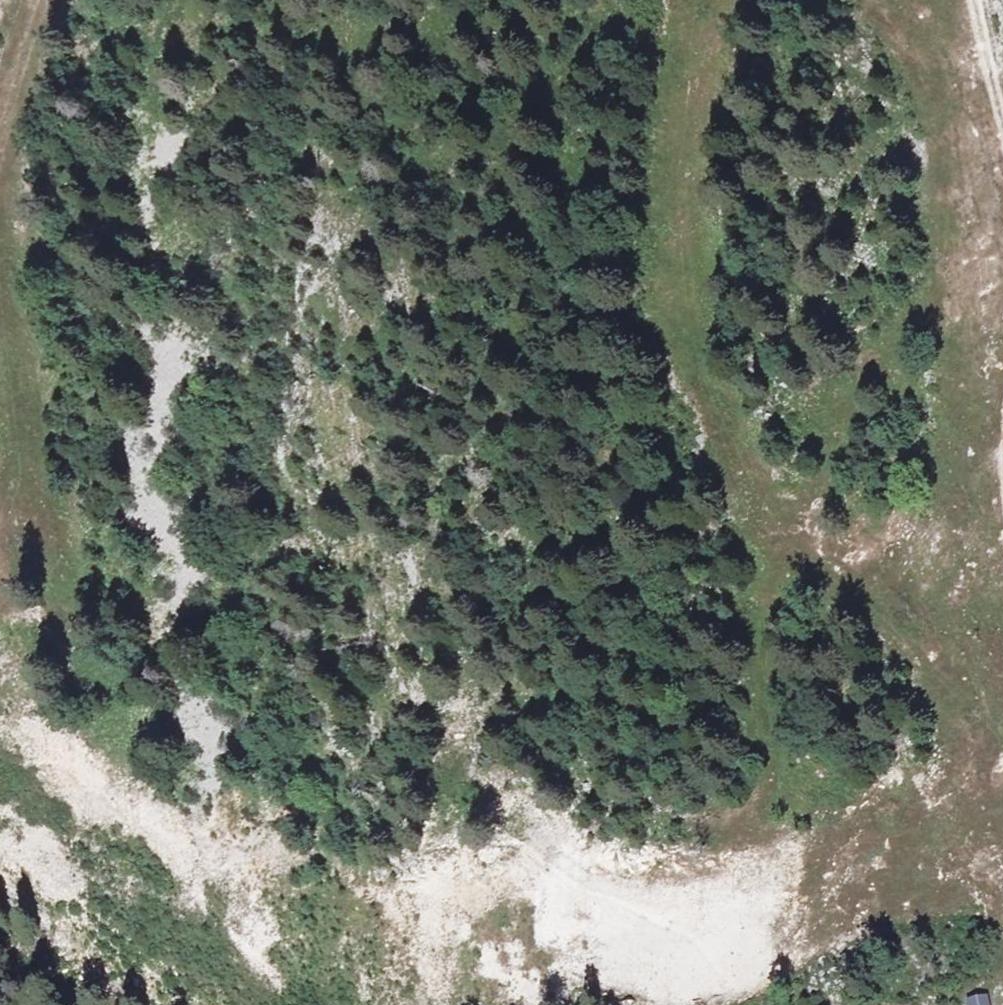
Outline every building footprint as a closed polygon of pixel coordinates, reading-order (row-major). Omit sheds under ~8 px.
[(983,995),(961,998),(962,1004),(985,1004),(983,995)]
